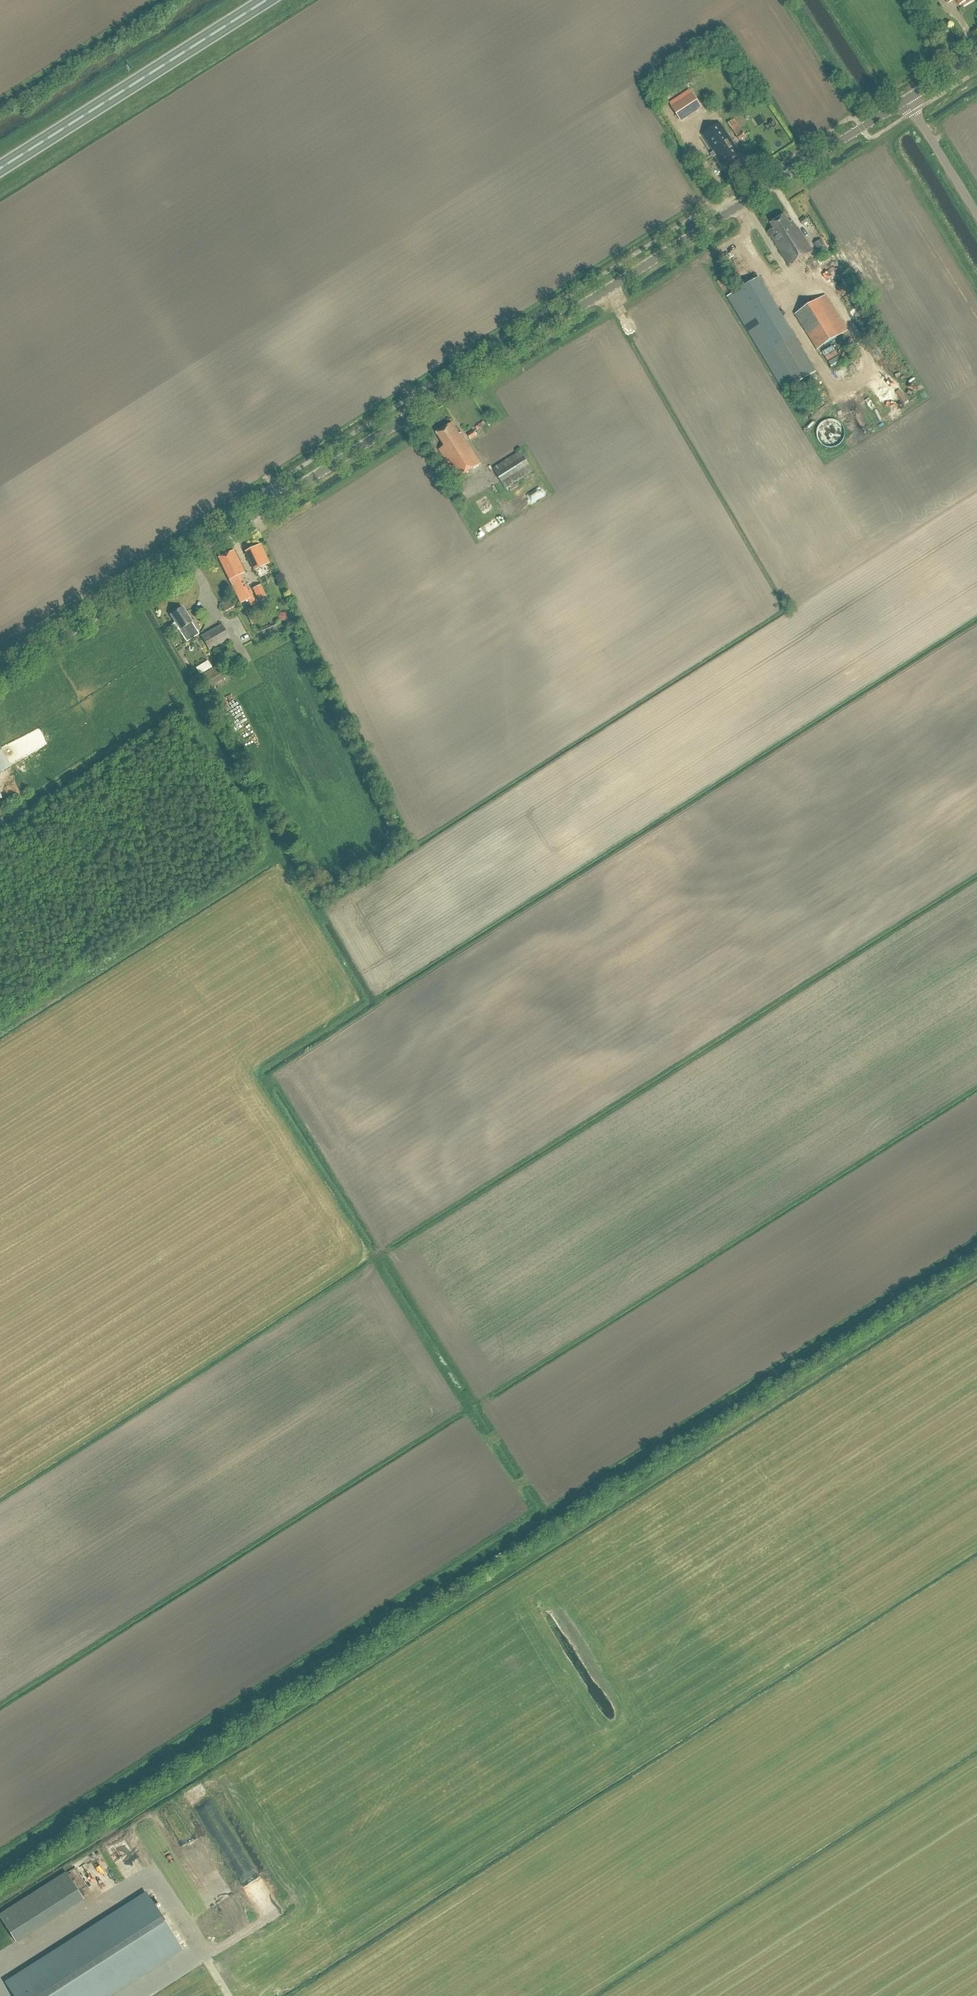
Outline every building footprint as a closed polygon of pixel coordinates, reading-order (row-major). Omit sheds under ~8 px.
[(692,95),(672,108),(681,122),(701,108),(692,95)] [(739,141),(746,137),(742,132),(743,132),(734,119),(727,123),(739,141)] [(722,166),(740,153),(720,124),(702,136),(722,166)] [(790,223),(785,215),(770,225),(772,229),(767,232),(789,266),(813,251),(797,227),(796,227),(792,221),(790,223)] [(827,251),(821,241),(814,244),(820,255),(827,251)] [(727,297),(784,392),(796,385),(817,373),(758,278),(737,291),(727,297)] [(848,331),(826,295),(794,314),(816,350),(848,331)] [(828,367),(839,361),(831,346),(820,352),(828,367)] [(861,401),(858,404),(865,415),(868,413),(861,401)] [(459,434),(452,424),(436,434),(444,446),(438,449),(457,479),(481,464),(461,433),(459,434)] [(470,440),(476,436),(473,431),(467,434),(470,440)] [(520,451),(493,468),(506,488),(533,471),(520,451)] [(542,483),(510,502),(516,511),(547,493),(542,483)] [(254,570),(269,563),(261,544),(245,552),(254,570)] [(250,598),(240,575),(245,573),(234,550),(218,558),(228,581),(228,580),(240,604),(250,598)] [(258,600),(266,596),(261,585),(253,589),(258,600)] [(224,612),(234,607),(230,599),(221,604),(224,612)] [(191,623),(182,609),(171,616),(175,623),(171,625),(171,627),(175,633),(178,631),(186,643),(199,635),(191,623)] [(208,651),(230,639),(222,625),(201,637),(208,651)] [(232,669),(243,663),(238,655),(228,661),(232,669)] [(197,675),(209,667),(204,660),(192,668),(197,675)] [(215,691),(220,687),(227,684),(224,678),(230,675),(224,663),(217,667),(198,677),(206,691),(207,689),(210,694),(215,691)] [(11,766),(0,749),(0,773),(11,766)] [(146,1894),(6,1983),(14,1995),(108,1995),(181,1949),(146,1894)] [(16,1906),(0,1916),(0,1918),(15,1942),(32,1931),(16,1906)]
